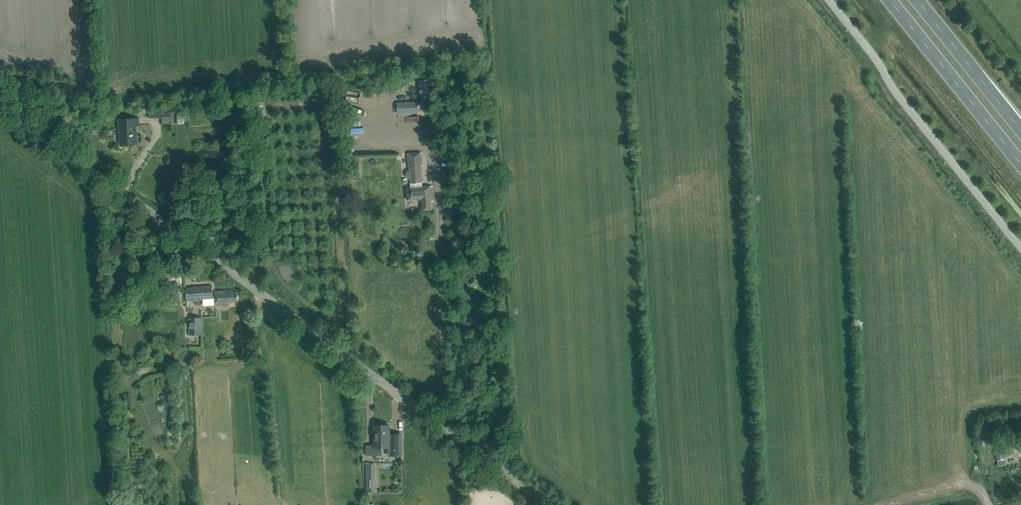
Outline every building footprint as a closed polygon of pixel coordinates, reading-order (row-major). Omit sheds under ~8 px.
[(417,111),(417,101),(397,102),(397,112),(417,111)] [(172,124),(172,108),(149,109),(149,119),(162,118),(162,124),(172,124)] [(139,119),(119,120),(121,145),(138,144),(137,126),(139,126),(139,119)] [(422,210),(431,210),(430,201),(433,201),(432,186),(422,186),(421,165),(422,165),(421,152),(408,153),(408,154),(409,171),(408,171),(407,172),(406,173),(406,176),(407,177),(408,178),(410,178),(410,187),(406,187),(407,200),(421,199),(422,210)] [(211,286),(193,287),(193,291),(193,301),(201,301),(201,298),(214,297),(214,305),(226,304),(226,302),(237,302),(236,293),(232,293),(232,290),(213,291),(213,294),(211,294),(211,286)] [(203,318),(189,317),(189,335),(202,335),(203,318)] [(157,404),(159,412),(169,409),(167,402),(162,403),(157,404)] [(389,435),(389,425),(375,426),(375,445),(366,446),(367,456),(382,456),(382,448),(389,447),(389,455),(401,455),(401,435),(389,435)] [(1005,459),(1003,449),(996,451),(998,461),(1005,459)] [(366,480),(366,493),(375,492),(375,480),(366,480)]
